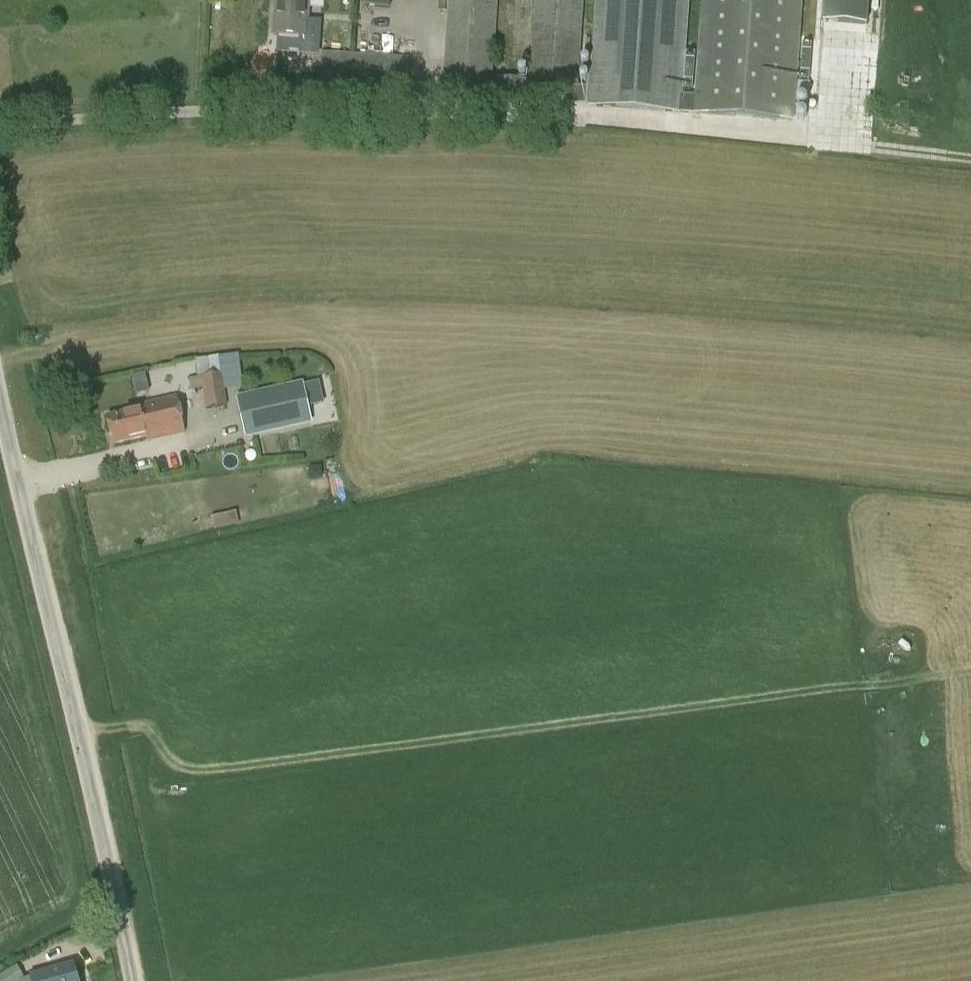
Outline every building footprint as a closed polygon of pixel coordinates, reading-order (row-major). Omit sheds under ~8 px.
[(273,34),(278,34),(277,50),(316,53),(318,22),(307,21),(309,0),(275,0),(273,34)] [(527,100),(576,104),(584,0),(534,0),(529,80),(492,78),(498,0),(448,0),(442,94),(491,97),(491,102),(527,104),(527,100)] [(696,112),(795,119),(804,0),(704,0),(697,96),(681,95),(688,0),(598,0),(590,105),(696,112)] [(823,21),(866,24),(868,0),(824,0),(823,21)] [(409,57),(321,51),(319,85),(407,91),(409,57)] [(225,409),(220,377),(218,359),(194,363),(197,381),(189,382),(190,394),(202,392),(205,412),(225,409)] [(132,377),(133,383),(146,381),(145,374),(132,377)] [(318,383),(302,387),(303,393),(319,389),(318,383)] [(301,384),(239,398),(247,436),(309,422),(303,393),(302,387),(301,384)] [(147,437),(148,441),(184,432),(176,397),(137,406),(138,410),(108,417),(114,444),(147,437)] [(237,509),(211,516),(215,529),(240,523),(237,509)] [(73,964),(24,978),(17,966),(0,976),(0,980),(77,980),(73,964)]
